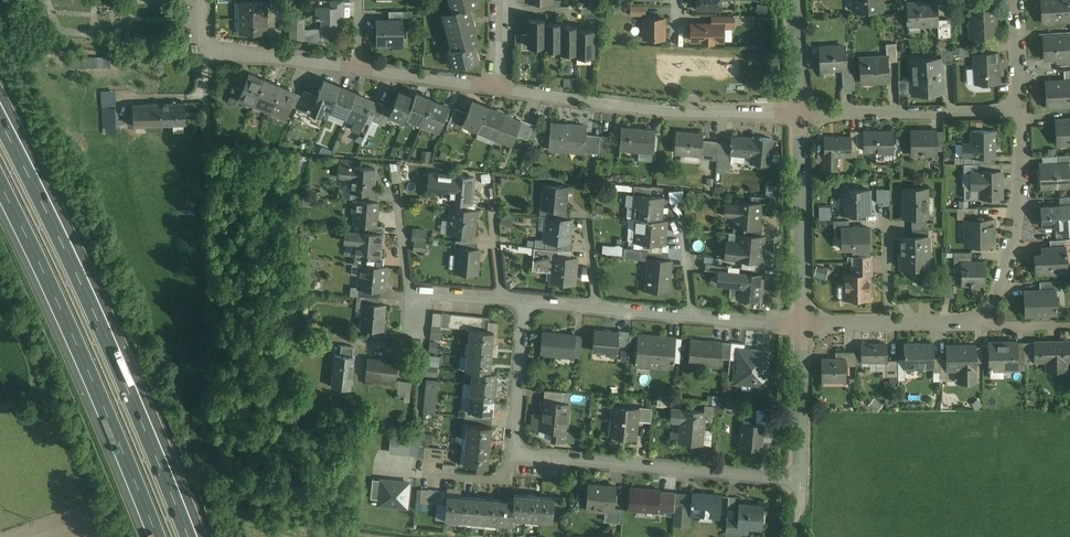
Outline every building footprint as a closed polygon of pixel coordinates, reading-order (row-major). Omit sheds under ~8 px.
[(450,2),(453,1),(455,9),(452,9),(452,10),(453,10),(468,6),(478,4),(477,0),(450,0),(450,2)] [(695,2),(695,6),(698,8),(720,9),(720,0),(697,0),(695,2)] [(855,10),(865,10),(865,7),(882,7),(882,9),(883,9),(883,0),(855,0),(855,10)] [(1042,21),(1059,20),(1059,22),(1069,21),(1069,0),(1041,0),(1042,21)] [(267,2),(238,2),(238,3),(242,3),(242,17),(239,17),(239,18),(268,17),(267,2)] [(937,2),(907,3),(907,18),(906,18),(906,21),(908,21),(919,21),(919,25),(938,24),(937,2)] [(645,5),(631,5),(631,15),(644,15),(645,5)] [(468,6),(453,10),(452,10),(443,12),(443,13),(446,12),(448,20),(445,21),(450,40),(453,39),(455,47),(452,48),(473,43),(478,42),(468,6)] [(331,8),(316,8),(316,16),(316,17),(316,18),(320,18),(321,18),(321,29),(321,36),(322,36),(338,36),(338,18),(343,18),(343,8),(331,8)] [(995,9),(970,10),(970,21),(971,21),(972,37),(970,38),(981,38),(997,37),(995,9)] [(403,19),(402,11),(389,11),(389,20),(403,19)] [(733,15),(712,15),(712,23),(723,24),(723,27),(733,27),(733,15)] [(268,17),(239,18),(242,18),(242,32),(239,32),(239,33),(268,33),(268,17)] [(303,18),(290,19),(290,38),(302,38),(303,38),(303,29),(303,18)] [(664,18),(644,18),(644,38),(664,38),(664,18)] [(389,20),(376,20),(377,44),(393,44),(393,48),(403,48),(403,19),(389,20)] [(950,19),(941,19),(942,37),(951,36),(950,19)] [(545,20),(528,20),(528,34),(528,45),(544,45),(545,45),(545,23),(545,20)] [(919,21),(908,21),(908,31),(919,30),(919,25),(919,21)] [(545,23),(545,45),(544,45),(544,48),(560,49),(561,49),(561,26),(561,23),(545,23)] [(712,23),(691,23),(691,40),(703,40),(703,41),(713,41),(713,40),(723,40),(723,27),(723,24),(712,23)] [(561,26),(561,49),(560,49),(560,52),(576,52),(577,52),(577,30),(577,27),(561,26)] [(321,29),(303,29),(303,38),(302,38),(302,39),(302,40),(322,40),(322,36),(321,36),(321,29)] [(577,30),(577,52),(576,52),(576,55),(593,55),(593,30),(577,30)] [(1043,36),(1044,59),(1069,58),(1069,34),(1043,36)] [(997,37),(981,38),(982,45),(997,44),(997,37)] [(452,48),(449,49),(453,67),(478,60),(476,54),(473,44),(473,43),(452,48)] [(896,43),(886,44),(886,56),(887,56),(887,61),(897,61),(896,43)] [(997,44),(982,45),(982,53),(997,52),(997,44)] [(845,46),(819,47),(820,77),(821,77),(821,64),(830,63),(830,69),(846,68),(845,46)] [(951,47),(940,48),(943,48),(944,64),(952,63),(951,47)] [(997,52),(982,53),(974,53),(975,84),(999,82),(997,52)] [(112,56),(89,55),(89,60),(79,59),(79,69),(112,69),(112,56)] [(886,56),(860,58),(861,83),(862,83),(862,79),(872,79),(872,82),(888,81),(887,61),(887,56),(886,56)] [(941,57),(910,59),(910,60),(913,60),(914,76),(911,76),(911,77),(942,75),(942,74),(941,74),(940,65),(941,65),(941,57)] [(853,72),(844,72),(845,90),(854,90),(853,72)] [(264,79),(248,73),(242,89),(242,90),(238,97),(239,98),(254,104),(264,79)] [(942,75),(911,77),(911,94),(913,94),(912,91),(924,91),(924,94),(943,93),(943,92),(941,92),(941,81),(942,81),(942,75)] [(1046,82),(1047,106),(1069,105),(1069,77),(1065,78),(1065,81),(1046,82)] [(280,86),(264,79),(254,104),(270,111),(280,86)] [(340,86),(323,79),(316,96),(313,103),(323,106),(331,110),(332,107),(331,107),(339,86),(340,86)] [(906,79),(898,79),(899,96),(907,96),(906,79)] [(242,89),(234,86),(228,102),(236,105),(239,98),(238,97),(242,90),(242,89)] [(280,86),(270,111),(286,117),(291,106),(296,93),(280,86)] [(339,86),(331,107),(332,107),(347,114),(356,93),(340,86),(339,86)] [(115,91),(105,92),(107,120),(117,119),(115,91)] [(311,94),(304,91),(302,95),(299,104),(305,107),(311,94)] [(391,109),(389,114),(390,115),(404,120),(406,116),(414,97),(398,91),(391,109)] [(432,99),(416,93),(416,92),(414,97),(406,116),(422,122),(432,99)] [(302,95),(296,93),(291,106),(297,109),(299,104),(302,95)] [(372,99),(356,93),(346,116),(354,119),(351,127),(359,130),(360,129),(367,112),(372,100),(372,99)] [(311,94),(305,107),(308,108),(311,109),(314,103),(313,103),(316,96),(311,94)] [(443,104),(432,100),(433,99),(432,99),(422,122),(439,129),(444,117),(449,106),(443,103),(443,104)] [(372,100),(367,112),(373,115),(378,102),(372,100)] [(483,106),(472,102),(473,101),(472,100),(467,113),(463,123),(479,130),(488,107),(483,105),(483,106)] [(185,102),(133,104),(134,127),(186,124),(185,102)] [(378,102),(373,115),(379,117),(384,105),(378,102)] [(311,109),(311,111),(320,115),(323,106),(314,103),(311,109)] [(305,107),(299,104),(297,109),(306,113),(308,108),(305,107)] [(379,117),(378,121),(378,122),(385,125),(390,115),(389,114),(391,109),(384,106),(385,105),(384,105),(379,117)] [(449,106),(444,117),(450,119),(455,108),(449,106)] [(488,107),(479,130),(495,136),(505,114),(488,107)] [(455,108),(450,119),(447,125),(454,128),(461,111),(455,108)] [(461,111),(454,128),(460,130),(463,123),(467,113),(461,111)] [(367,112),(360,129),(366,132),(373,115),(367,112)] [(513,118),(505,114),(495,136),(496,137),(497,134),(504,137),(503,139),(512,143),(515,135),(521,121),(520,120),(520,121),(513,119),(513,118)] [(373,115),(366,132),(373,135),(378,122),(378,121),(379,117),(373,115)] [(117,119),(107,120),(107,128),(117,127),(117,119)] [(521,121),(515,135),(522,137),(528,122),(520,119),(520,120),(521,121)] [(1069,121),(1069,119),(1055,120),(1055,121),(1058,121),(1059,141),(1069,140),(1069,144),(1069,121)] [(1057,147),(1069,146),(1069,144),(1069,140),(1059,141),(1058,121),(1055,121),(1057,147)] [(528,122),(522,137),(527,139),(534,125),(528,122)] [(567,124),(566,128),(552,127),(552,123),(551,123),(549,149),(550,149),(550,145),(583,148),(584,148),(585,137),(586,126),(567,124)] [(636,129),(622,128),(620,147),(639,149),(638,159),(639,159),(639,158),(650,159),(650,160),(651,160),(654,132),(636,130),(636,129)] [(893,131),(864,131),(864,148),(864,151),(878,151),(878,161),(875,161),(875,162),(893,162),(893,131)] [(936,131),(911,131),(911,154),(912,154),(912,152),(921,152),(921,154),(936,154),(936,145),(936,131)] [(995,131),(971,131),(971,143),(971,144),(975,144),(975,156),(971,156),(971,157),(972,157),(995,157),(995,131)] [(692,133),(677,132),(675,153),(685,154),(685,152),(699,154),(699,155),(700,155),(701,142),(702,134),(692,133)] [(599,138),(585,137),(584,148),(583,148),(583,152),(598,154),(600,136),(599,136),(599,138)] [(610,137),(600,136),(598,154),(608,154),(610,137)] [(753,139),(732,137),(731,145),(730,150),(732,150),(731,154),(745,155),(751,155),(751,162),(770,164),(772,139),(753,137),(753,139)] [(850,137),(824,137),(824,156),(837,156),(850,156),(850,148),(850,137)] [(710,143),(701,142),(700,155),(699,155),(699,159),(708,159),(710,143)] [(718,143),(710,143),(708,159),(717,160),(718,143)] [(731,145),(718,143),(717,160),(725,161),(731,161),(731,160),(731,154),(732,150),(730,150),(731,145)] [(971,143),(963,143),(963,157),(971,157),(971,156),(975,156),(975,144),(971,144),(971,143)] [(424,150),(424,160),(433,160),(433,150),(424,150)] [(1055,156),(1056,163),(1069,162),(1069,163),(1069,155),(1055,156)] [(837,156),(824,156),(824,167),(837,167),(837,156)] [(725,161),(717,160),(716,172),(724,173),(725,161)] [(1056,163),(1039,164),(1041,189),(1054,188),(1054,185),(1069,184),(1069,163),(1069,162),(1056,163)] [(353,167),(340,166),(339,177),(352,178),(353,167)] [(353,167),(352,178),(351,192),(373,194),(373,193),(375,169),(353,167)] [(443,168),(424,167),(423,177),(442,178),(443,168)] [(397,169),(391,170),(393,183),(399,182),(397,169)] [(1001,171),(980,171),(980,173),(981,187),(981,195),(1001,195),(1001,171)] [(980,173),(971,174),(971,187),(981,187),(980,173)] [(474,177),(451,175),(449,199),(456,199),(455,201),(463,202),(471,203),(471,202),(474,177)] [(352,178),(339,177),(336,177),(336,185),(344,186),(343,198),(346,198),(350,199),(351,192),(352,178)] [(569,186),(542,184),(541,194),(544,195),(543,208),(540,208),(540,209),(566,211),(569,186)] [(651,187),(634,185),(633,194),(649,195),(650,188),(651,188),(651,187)] [(870,189),(842,190),(842,204),(845,204),(845,213),(842,213),(842,214),(870,214),(870,206),(870,200),(870,189)] [(889,205),(889,189),(876,189),(876,202),(883,202),(883,205),(889,205)] [(927,189),(903,189),(903,213),(914,213),(914,217),(927,217),(928,217),(927,189)] [(373,194),(351,192),(350,199),(353,199),(378,201),(379,193),(373,193),(373,194)] [(649,195),(633,194),(631,217),(636,217),(662,220),(662,219),(663,207),(664,197),(649,195)] [(765,197),(752,196),(751,202),(761,203),(761,204),(764,204),(765,197)] [(1059,197),(1060,205),(1069,204),(1069,197),(1059,197)] [(378,201),(353,199),(352,211),(355,212),(354,224),(355,224),(372,226),(376,226),(378,201)] [(751,202),(735,201),(735,204),(725,204),(724,216),(734,217),(733,233),(738,233),(761,236),(762,236),(762,228),(759,228),(759,227),(757,227),(759,214),(760,214),(761,204),(761,203),(751,202)] [(1060,205),(1060,206),(1041,207),(1042,225),(1055,225),(1055,226),(1061,226),(1062,233),(1069,232),(1069,204),(1060,205)] [(819,206),(820,219),(831,218),(830,205),(819,206)] [(455,208),(451,208),(450,219),(451,219),(450,233),(461,234),(474,235),(476,210),(462,209),(455,208)] [(566,211),(540,209),(539,216),(550,217),(570,218),(571,211),(566,211)] [(570,218),(550,217),(548,230),(546,230),(545,241),(554,241),(569,243),(569,242),(571,219),(570,218)] [(662,220),(636,217),(635,231),(638,232),(637,241),(634,240),(634,242),(655,244),(663,244),(663,243),(664,230),(666,230),(667,220),(662,219),(662,220)] [(927,217),(914,217),(914,229),(928,229),(932,229),(932,222),(927,222),(927,217)] [(983,221),(965,221),(965,240),(976,240),(976,245),(993,245),(993,229),(994,229),(994,219),(983,219),(983,221)] [(372,226),(355,224),(354,231),(371,233),(372,226)] [(385,226),(376,226),(372,226),(371,233),(382,234),(384,234),(385,226)] [(849,228),(841,228),(842,239),(843,239),(844,248),(842,248),(852,248),(852,252),(869,252),(869,227),(849,228)] [(928,229),(914,229),(914,241),(928,240),(928,229)] [(354,231),(346,230),(345,241),(355,242),(354,262),(356,263),(357,255),(379,257),(382,234),(354,231)] [(761,236),(738,233),(737,243),(737,244),(740,244),(739,258),(736,258),(736,259),(761,261),(761,260),(762,246),(761,246),(761,236)] [(427,238),(412,236),(412,249),(426,249),(427,238)] [(461,240),(455,240),(454,248),(457,248),(457,247),(477,249),(478,242),(461,240)] [(914,241),(900,241),(901,267),(928,267),(928,240),(914,241)] [(569,243),(554,241),(553,249),(558,249),(572,251),(572,242),(569,242),(569,243)] [(655,244),(634,242),(633,248),(633,249),(641,249),(654,250),(655,244)] [(737,243),(726,242),(726,243),(727,243),(726,256),(725,256),(725,257),(729,258),(736,258),(739,258),(740,244),(737,244),(737,243)] [(663,244),(655,244),(654,250),(668,252),(669,244),(663,243),(663,244)] [(1065,246),(1050,247),(1050,254),(1034,255),(1035,274),(1066,272),(1065,246)] [(477,249),(457,247),(457,248),(455,272),(477,274),(479,249),(477,249)] [(553,249),(534,247),(533,254),(537,255),(557,256),(558,256),(558,249),(553,249)] [(641,249),(633,249),(633,248),(625,248),(624,256),(640,257),(641,249)] [(654,250),(641,249),(640,257),(649,258),(649,257),(668,259),(668,252),(654,250)] [(971,252),(954,252),(954,266),(961,265),(961,261),(971,261),(971,252)] [(379,257),(357,255),(356,263),(354,262),(353,263),(384,266),(384,257),(379,257)] [(577,258),(558,256),(557,256),(537,255),(536,268),(552,269),(552,271),(556,272),(555,281),(574,283),(577,258)] [(725,257),(716,256),(715,263),(728,265),(729,258),(725,257)] [(668,259),(649,257),(649,258),(646,289),(641,288),(641,289),(668,292),(671,260),(668,259)] [(761,261),(736,259),(736,258),(729,258),(728,265),(729,265),(763,268),(763,260),(761,260),(761,261)] [(971,261),(961,261),(961,265),(961,285),(971,285),(971,287),(972,287),(972,282),(974,282),(985,282),(985,261),(984,261),(984,263),(971,263),(971,261)] [(715,263),(705,262),(704,269),(704,270),(719,271),(719,270),(728,271),(729,265),(728,265),(715,263)] [(384,266),(361,264),(359,288),(380,290),(384,290),(386,266),(384,266)] [(826,279),(829,267),(817,264),(814,276),(826,279)] [(858,264),(852,264),(852,274),(869,274),(869,275),(871,275),(871,264),(858,264)] [(763,268),(729,265),(728,271),(740,272),(763,274),(763,268)] [(728,271),(719,270),(719,271),(718,283),(739,285),(740,272),(728,271)] [(763,274),(740,272),(739,285),(737,298),(748,299),(761,300),(763,274)] [(852,274),(845,274),(845,285),(848,289),(848,298),(865,298),(865,299),(867,301),(870,301),(872,299),(872,296),(870,294),(869,294),(869,275),(869,274),(852,274)] [(1060,280),(1039,281),(1040,290),(1055,289),(1055,290),(1061,290),(1060,280)] [(954,285),(944,285),(945,297),(954,297),(954,285)] [(359,288),(358,288),(357,295),(376,297),(380,297),(380,290),(359,288)] [(1040,290),(1024,291),(1025,315),(1056,314),(1056,308),(1057,308),(1056,306),(1055,290),(1055,289),(1040,290)] [(376,297),(357,295),(357,303),(363,303),(376,304),(376,297)] [(376,304),(363,303),(361,328),(368,329),(383,330),(383,329),(385,305),(376,304)] [(442,313),(433,312),(432,325),(441,326),(442,313)] [(450,314),(442,313),(441,326),(449,327),(450,314)] [(468,329),(466,328),(466,329),(469,329),(468,342),(465,342),(493,345),(493,344),(492,344),(493,338),(494,331),(487,331),(475,329),(468,329)] [(383,330),(368,329),(368,335),(386,337),(386,329),(383,329),(383,330)] [(618,332),(595,330),(593,351),(617,353),(618,345),(619,332),(618,332)] [(575,335),(543,331),(541,354),(573,357),(575,335)] [(632,331),(625,331),(624,346),(631,346),(631,342),(632,333),(632,331)] [(665,337),(639,334),(638,343),(637,361),(649,362),(649,367),(658,368),(659,360),(673,362),(674,352),(664,351),(665,337)] [(582,335),(575,335),(573,357),(580,358),(582,335)] [(675,337),(665,337),(664,351),(674,352),(675,337)] [(682,338),(675,337),(674,352),(673,362),(680,362),(682,338)] [(722,342),(690,339),(688,364),(720,367),(721,358),(722,342)] [(437,352),(439,343),(431,341),(429,350),(437,352)] [(1034,342),(1034,343),(1034,360),(1047,360),(1047,370),(1060,370),(1060,360),(1069,360),(1069,341),(1034,342)] [(493,345),(465,342),(468,343),(467,356),(469,356),(491,358),(492,351),(492,345),(493,345)] [(731,342),(722,342),(721,358),(730,359),(731,342)] [(745,344),(731,342),(730,359),(743,360),(744,360),(745,351),(745,344)] [(1016,342),(989,342),(989,370),(991,370),(991,369),(1017,368),(1016,363),(1016,343),(1016,342)] [(886,343),(861,343),(861,351),(861,361),(862,361),(886,361),(886,360),(886,343)] [(933,357),(933,343),(904,343),(904,367),(933,367),(934,367),(933,357)] [(1025,360),(1025,343),(1016,343),(1016,363),(1025,363),(1025,362),(1025,360)] [(1034,343),(1025,343),(1025,360),(1034,360),(1034,343)] [(341,345),(340,355),(353,357),(354,347),(341,345)] [(974,347),(960,347),(960,345),(947,345),(947,357),(947,369),(962,369),(963,381),(975,381),(975,382),(975,369),(976,369),(975,362),(975,346),(975,345),(974,345),(974,347)] [(768,353),(745,351),(744,360),(743,360),(742,371),(766,373),(768,353)] [(835,351),(835,359),(822,359),(822,385),(823,385),(823,380),(834,380),(834,378),(844,378),(844,380),(845,380),(845,365),(845,360),(846,360),(846,351),(835,351)] [(855,351),(846,351),(846,360),(845,360),(845,365),(855,365),(855,351)] [(340,355),(335,355),(332,388),(351,390),(355,357),(353,357),(340,355)] [(467,356),(464,355),(460,355),(459,368),(468,369),(469,356),(467,356)] [(491,358),(469,356),(468,369),(472,370),(474,370),(490,371),(490,365),(491,365),(491,358)] [(397,362),(368,358),(366,378),(395,381),(397,362)] [(439,376),(439,361),(428,360),(427,375),(439,376)] [(898,360),(886,360),(886,361),(886,376),(898,376),(898,360)] [(490,371),(474,370),(472,370),(471,383),(473,383),(495,385),(495,379),(496,379),(497,372),(490,371)] [(412,382),(398,381),(397,394),(405,395),(410,395),(412,382)] [(432,383),(426,382),(425,392),(435,393),(438,393),(431,392),(432,383)] [(471,383),(464,382),(463,396),(472,397),(473,383),(471,383)] [(495,385),(473,383),(472,397),(494,399),(495,392),(494,392),(495,386),(495,385)] [(563,392),(544,390),(544,401),(562,403),(563,392)] [(435,393),(425,392),(424,403),(423,412),(433,413),(435,393)] [(710,404),(719,403),(718,394),(710,395),(710,404)] [(472,397),(463,396),(461,409),(465,409),(465,410),(471,410),(472,397)] [(494,399),(472,397),(471,410),(473,411),(493,412),(493,411),(492,411),(493,405),(494,405),(494,399)] [(878,409),(881,401),(872,398),(869,406),(878,409)] [(544,401),(543,401),(542,414),(540,429),(552,430),(566,432),(566,431),(568,403),(562,403),(544,401)] [(715,414),(724,416),(726,406),(716,404),(715,414)] [(639,408),(611,406),(610,419),(613,419),(612,436),(634,438),(635,421),(638,421),(640,409),(639,408)] [(652,408),(639,407),(639,408),(640,409),(638,421),(651,422),(652,408)] [(704,411),(682,409),(682,410),(671,409),(670,420),(681,420),(679,442),(701,444),(703,429),(704,415),(704,411)] [(773,410),(756,409),(755,424),(763,425),(763,426),(772,426),(773,410)] [(493,412),(473,411),(472,417),(492,419),(493,412)] [(542,414),(532,413),(530,428),(540,429),(542,414)] [(713,416),(704,415),(703,429),(712,430),(713,416)] [(492,419),(472,417),(472,423),(492,425),(492,419)] [(472,423),(464,423),(467,423),(466,436),(463,436),(468,437),(490,439),(490,433),(491,433),(492,425),(472,423)] [(755,424),(743,423),(741,447),(761,449),(763,426),(763,425),(755,424)] [(566,432),(552,430),(552,440),(574,442),(575,432),(566,431),(566,432)] [(422,432),(421,442),(433,443),(433,433),(422,432)] [(463,436),(462,436),(463,436),(462,436),(457,436),(456,439),(459,442),(462,444),(461,450),(467,450),(468,437),(463,436)] [(490,439),(468,437),(467,450),(489,452),(490,446),(490,445),(490,440),(490,439)] [(409,440),(391,438),(390,452),(408,454),(409,440)] [(467,450),(461,450),(464,450),(463,463),(460,463),(488,466),(488,465),(488,459),(489,459),(489,452),(467,450)] [(379,498),(381,480),(373,479),(370,498),(379,498)] [(409,483),(381,480),(379,498),(387,499),(386,504),(406,506),(409,483)] [(615,486),(589,484),(587,508),(588,508),(589,510),(599,511),(601,509),(602,509),(602,507),(613,507),(612,510),(613,510),(614,507),(615,486)] [(646,489),(630,487),(629,508),(658,511),(658,509),(659,492),(660,490),(659,490),(646,489)] [(676,493),(659,492),(658,509),(674,511),(676,493)] [(528,494),(514,493),(513,500),(512,516),(512,518),(525,519),(528,494)] [(692,494),(676,493),(674,511),(690,512),(691,512),(692,494)] [(722,495),(706,494),(693,493),(692,493),(692,494),(691,512),(690,514),(701,515),(700,520),(711,521),(712,516),(720,516),(722,495)] [(460,495),(447,494),(446,504),(444,519),(445,519),(445,516),(458,518),(458,517),(460,495)] [(541,496),(528,494),(525,519),(538,520),(538,524),(541,496)] [(474,496),(460,495),(458,517),(458,518),(458,523),(459,520),(471,521),(474,496)] [(487,498),(474,496),(471,521),(485,522),(487,498)] [(554,497),(541,496),(538,524),(539,520),(552,522),(553,511),(554,497)] [(500,499),(487,498),(485,522),(498,523),(498,521),(500,499)] [(513,500),(500,499),(498,521),(512,522),(512,518),(512,516),(513,500)] [(763,506),(739,504),(738,520),(738,524),(739,525),(738,533),(747,534),(748,525),(762,527),(763,506)] [(622,508),(614,507),(613,510),(612,510),(611,522),(620,522),(622,508)] [(690,512),(674,511),(673,524),(674,524),(689,525),(690,512)] [(738,520),(727,520),(726,532),(738,533),(739,525),(738,524),(738,520)] [(498,521),(498,523),(497,529),(511,530),(512,522),(498,521)]
